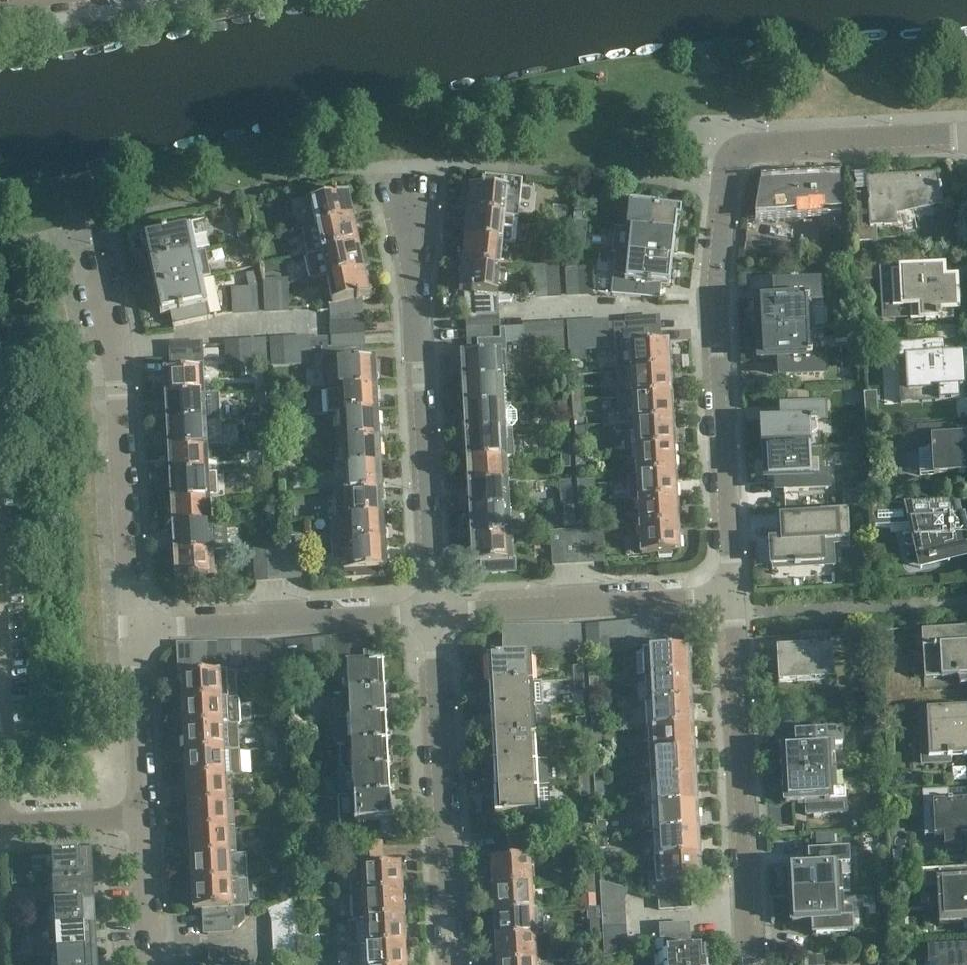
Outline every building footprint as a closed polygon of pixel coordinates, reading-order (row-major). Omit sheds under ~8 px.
[(897,226),(896,204),(913,203),(915,209),(943,203),(937,174),(867,178),(868,196),(855,196),(858,239),(878,238),(878,227),(897,226)] [(504,217),(507,191),(504,191),(505,179),(485,177),(484,189),(469,187),(467,213),(504,217)] [(841,209),(840,185),(840,179),(760,184),(755,214),(841,209)] [(353,220),(347,195),(349,195),(349,194),(334,197),(332,185),(312,190),(315,201),(310,202),(310,203),(312,203),(317,228),(353,220)] [(681,217),(681,209),(659,206),(656,206),(655,206),(655,201),(630,198),(629,212),(633,214),(631,230),(675,234),(677,217),(681,217)] [(582,220),(584,207),(575,206),(573,219),(582,220)] [(502,244),(504,217),(467,213),(464,240),(502,244)] [(580,232),(582,220),(573,219),(571,231),(580,232)] [(359,246),(353,220),(317,228),(323,253),(359,246)] [(192,255),(189,239),(193,236),(190,223),(165,228),(166,233),(165,233),(164,233),(162,233),(162,234),(140,239),(142,247),(146,246),(149,264),(192,255)] [(672,260),(675,234),(631,230),(627,229),(626,245),(629,248),(628,256),(672,260)] [(248,243),(245,230),(237,232),(239,245),(248,243)] [(499,270),(502,244),(464,240),(461,266),(499,270)] [(251,255),(248,243),(239,245),(242,257),(251,255)] [(365,271),(359,246),(323,253),(329,279),(365,271)] [(209,278),(203,252),(196,254),(196,253),(192,255),(149,264),(155,289),(198,280),(209,278)] [(574,269),(576,257),(567,256),(565,270),(574,269)] [(669,287),(672,260),(628,256),(628,265),(623,267),(620,296),(632,297),(633,283),(659,286),(669,287)] [(957,307),(957,301),(961,300),(961,291),(957,291),(956,285),(955,285),(955,281),(949,281),(949,277),(950,277),(950,262),(891,265),(880,266),(883,320),(911,318),(911,320),(911,322),(911,327),(939,325),(938,322),(953,321),(952,311),(956,311),(956,307),(957,307)] [(561,295),(559,265),(546,266),(548,296),(561,295)] [(496,296),(499,270),(461,266),(459,292),(468,293),(468,304),(498,302),(510,302),(511,301),(512,300),(512,299),(513,298),(514,298),(498,299),(498,296),(496,296)] [(548,296),(546,266),(534,266),(536,296),(548,296)] [(593,293),(591,268),(578,269),(580,293),(593,293)] [(578,269),(574,269),(565,270),(567,294),(580,293),(578,269)] [(370,296),(365,271),(329,279),(335,305),(359,300),(372,297),(372,296),(370,296)] [(258,311),(257,286),(255,274),(246,276),(248,288),(244,288),(246,312),(258,311)] [(210,319),(204,290),(200,288),(198,280),(155,289),(160,315),(170,313),(182,311),(194,308),(197,321),(210,319)] [(277,310),(275,280),(263,281),(264,311),(277,310)] [(290,309),(288,283),(288,280),(275,280),(277,310),(290,309)] [(658,300),(659,286),(633,283),(632,297),(658,300)] [(810,313),(809,301),(818,301),(817,287),(783,289),(782,286),(780,286),(780,289),(770,290),(771,302),(757,303),(758,312),(756,312),(757,329),(759,329),(759,332),(801,330),(800,314),(810,313)] [(246,312),(244,288),(231,289),(232,313),(246,312)] [(360,322),(359,300),(335,305),(329,306),(330,324),(360,322)] [(499,314),(498,302),(468,304),(469,316),(499,314)] [(197,321),(194,308),(182,311),(170,313),(173,327),(197,321)] [(500,327),(499,314),(469,316),(470,328),(500,327)] [(657,332),(656,318),(626,320),(627,333),(657,332)] [(361,334),(360,322),(330,324),(331,336),(361,334)] [(608,349),(607,324),(594,325),(595,350),(608,349)] [(595,350),(594,325),(582,326),(583,350),(595,350)] [(583,350),(582,326),(568,326),(570,351),(583,350)] [(956,326),(938,327),(939,340),(957,338),(956,326)] [(500,339),(500,330),(500,327),(470,328),(471,341),(500,339)] [(551,352),(550,327),(537,328),(538,352),(551,352)] [(564,351),(563,327),(550,327),(551,352),(564,351)] [(525,353),(524,328),(504,329),(505,354),(525,353)] [(538,352),(537,328),(524,328),(525,353),(538,352)] [(812,357),(811,345),(802,345),(801,330),(759,332),(759,334),(757,334),(758,352),(760,351),(761,360),(774,360),(775,372),(785,372),(785,375),(787,375),(788,371),(822,370),(821,356),(812,357)] [(658,344),(657,332),(627,333),(628,346),(630,346),(658,344)] [(361,347),(361,334),(331,336),(332,349),(361,347)] [(328,348),(328,339),(309,340),(310,349),(328,348)] [(501,354),(500,339),(471,341),(471,355),(495,353),(496,354),(501,354)] [(311,365),(310,349),(309,340),(296,341),(298,366),(311,365)] [(298,366),(296,341),(284,342),(285,366),(298,366)] [(285,366),(284,342),(271,343),(272,367),(285,366)] [(203,356),(202,346),(202,343),(172,345),(173,358),(203,356)] [(266,366),(265,343),(252,344),(253,367),(266,366)] [(241,368),(239,344),(226,345),(227,369),(241,368)] [(253,367),(252,344),(239,344),(241,368),(253,367)] [(668,344),(658,344),(630,346),(632,372),(669,370),(668,344)] [(963,386),(961,357),(949,357),(948,346),(898,348),(899,360),(906,360),(909,393),(929,391),(928,389),(938,388),(939,402),(959,401),(958,386),(963,386)] [(362,361),(361,347),(332,349),(333,363),(339,363),(339,362),(362,361)] [(497,376),(496,354),(495,353),(471,355),(462,355),(463,381),(503,379),(503,375),(497,376)] [(204,370),(203,356),(173,358),(174,371),(198,370),(198,371),(204,370)] [(375,386),(374,360),(362,361),(339,362),(339,363),(340,388),(375,386)] [(199,396),(198,371),(198,370),(174,371),(164,371),(166,398),(199,396)] [(671,396),(669,370),(632,372),(633,398),(671,396)] [(498,406),(497,383),(503,383),(503,379),(463,381),(465,407),(498,406)] [(377,412),(375,386),(340,388),(341,414),(377,412)] [(581,401),(581,389),(572,389),(573,402),(581,401)] [(567,402),(566,390),(557,390),(558,402),(567,402)] [(201,422),(199,400),(205,400),(205,396),(199,396),(166,398),(167,424),(201,422)] [(672,422),(671,396),(633,398),(634,424),(672,422)] [(582,414),(581,401),(573,402),(573,414),(582,414)] [(568,415),(567,402),(558,402),(559,415),(568,415)] [(284,417),(283,405),(274,405),(275,418),(284,417)] [(269,418),(268,406),(259,406),(260,419),(269,418)] [(499,428),(498,406),(465,407),(466,433),(506,431),(505,431),(505,427),(499,428)] [(816,433),(816,421),(824,421),(824,407),(790,409),(789,406),(787,406),(787,410),(778,410),(778,422),(764,423),(764,432),(763,432),(764,449),(765,449),(766,452),(808,449),(807,434),(816,433)] [(378,438),(377,412),(341,414),(343,440),(378,438)] [(284,430),(284,417),(275,418),(275,431),(284,430)] [(269,431),(269,418),(260,419),(261,432),(269,431)] [(202,448),(201,426),(207,426),(206,421),(201,422),(167,424),(169,450),(202,448)] [(673,448),(672,422),(634,424),(636,450),(673,448)] [(965,437),(953,437),(952,425),(917,427),(919,451),(933,450),(934,474),(966,473),(966,472),(965,437)] [(501,458),(515,458),(514,430),(505,431),(506,431),(466,434),(468,460),(501,458)] [(380,464),(378,438),(343,440),(344,466),(380,464)] [(570,454),(569,441),(560,442),(561,454),(570,454)] [(584,453),(584,441),(575,441),(575,453),(584,453)] [(203,474),(203,473),(202,452),(208,452),(208,447),(202,448),(169,450),(170,476),(203,474)] [(675,474),(673,448),(636,450),(637,476),(675,474)] [(818,476),(818,464),(808,465),(808,449),(766,452),(766,454),(764,454),(765,471),(767,471),(767,480),(781,479),(782,492),(791,491),(792,494),(794,494),(794,491),(828,489),(827,476),(818,476)] [(585,466),(584,453),(575,453),(576,466),(585,466)] [(570,467),(570,454),(561,454),(562,467),(570,467)] [(272,470),(271,457),(262,458),(263,471),(272,470)] [(287,469),(286,457),(277,457),(278,470),(287,469)] [(502,480),(501,458),(468,460),(469,485),(508,483),(508,479),(502,480)] [(346,492),(381,490),(380,465),(334,467),(335,493),(346,492)] [(287,482),(287,469),(278,470),(278,483),(287,482)] [(272,483),(272,470),(263,471),(264,483),(272,483)] [(205,500),(205,499),(204,478),(210,478),(209,473),(203,473),(203,474),(170,476),(172,502),(205,500)] [(676,500),(675,474),(637,476),(639,502),(676,500)] [(504,510),(503,487),(509,487),(508,483),(469,485),(471,511),(504,510)] [(383,516),(381,490),(346,492),(347,518),(383,516)] [(587,505),(587,492),(578,493),(578,506),(587,505)] [(573,506),(572,493),(563,494),(564,507),(573,506)] [(206,526),(206,525),(205,504),(211,504),(211,499),(205,499),(205,500),(172,502),(173,528),(206,526)] [(678,526),(676,500),(639,502),(640,528),(678,526)] [(964,517),(960,518),(954,504),(906,507),(918,559),(931,556),(932,561),(966,553),(966,529),(964,517)] [(289,521),(289,508),(280,509),(281,522),(289,521)] [(275,522),(274,509),(265,510),(266,522),(275,522)] [(848,509),(820,510),(820,517),(817,517),(781,519),(781,526),(782,539),(782,542),(770,542),(771,566),(775,566),(794,565),(794,567),(800,567),(800,565),(819,563),(823,563),(822,542),(847,541),(850,540),(849,526),(848,509)] [(505,532),(504,510),(471,511),(472,537),(511,535),(511,531),(505,532)] [(384,542),(383,516),(347,518),(348,540),(342,541),(343,545),(384,542)] [(208,551),(207,530),(213,530),(212,525),(206,525),(206,526),(173,528),(174,554),(208,552),(208,551)] [(679,553),(678,526),(640,528),(642,555),(658,554),(659,557),(671,556),(671,553),(679,553)] [(604,560),(602,530),(589,531),(591,561),(604,560)] [(579,561),(577,531),(565,532),(566,562),(579,561)] [(591,561),(589,531),(577,531),(579,561),(591,561)] [(566,562),(565,532),(552,533),(553,563),(566,562)] [(507,561),(506,539),(511,539),(511,535),(472,537),(473,564),(481,563),(482,576),(516,574),(515,560),(507,561)] [(386,569),(384,542),(343,545),(345,580),(376,578),(375,569),(386,569)] [(306,576),(305,546),(292,547),(293,577),(306,576)] [(293,577),(292,547),(279,548),(281,578),(293,577)] [(281,578),(279,548),(267,549),(268,578),(281,578)] [(268,578),(267,549),(254,549),(255,579),(268,578)] [(209,579),(208,556),(214,556),(214,551),(208,551),(208,552),(174,554),(176,580),(209,579)] [(690,674),(688,647),(688,635),(680,635),(679,629),(675,629),(675,621),(661,622),(663,643),(663,649),(644,650),(646,676),(690,674)] [(663,643),(661,622),(649,624),(651,646),(661,645),(663,643)] [(651,646),(649,624),(636,625),(638,648),(639,647),(651,646)] [(638,648),(636,625),(624,626),(626,651),(634,650),(638,648)] [(626,651),(624,626),(611,627),(614,652),(626,651)] [(614,652),(611,627),(599,628),(601,654),(614,652)] [(601,654),(599,628),(586,630),(588,655),(601,654)] [(922,632),(924,679),(957,677),(960,685),(966,685),(966,629),(922,632)] [(517,657),(517,630),(504,630),(504,658),(517,657)] [(530,656),(530,630),(517,630),(517,657),(530,656)] [(542,655),(542,630),(530,630),(530,656),(531,656),(531,655),(542,655)] [(555,655),(555,630),(542,630),(542,655),(555,655)] [(567,655),(567,630),(555,630),(555,655),(567,655)] [(581,655),(580,630),(567,630),(567,655),(581,655)] [(834,680),(832,648),(831,648),(830,633),(828,633),(829,633),(801,635),(802,647),(777,649),(777,659),(776,659),(777,661),(778,684),(780,684),(780,683),(834,680)] [(364,654),(362,640),(362,638),(349,640),(352,666),(365,666),(364,654)] [(352,666),(349,640),(337,641),(340,668),(347,667),(347,666),(352,666)] [(340,668),(337,641),(325,642),(327,668),(340,668)] [(327,668),(325,642),(312,644),(314,669),(327,668)] [(314,669),(312,644),(300,645),(302,670),(314,669)] [(302,670),(300,645),(287,646),(288,672),(302,670)] [(206,674),(205,647),(192,648),(193,675),(206,674)] [(218,673),(218,647),(205,647),(206,674),(218,673)] [(231,674),(230,647),(218,647),(218,673),(225,673),(225,674),(231,674)] [(243,674),(243,647),(230,647),(231,674),(243,674)] [(255,674),(255,647),(243,647),(243,674),(255,674)] [(268,673),(268,647),(255,647),(255,674),(268,673)] [(282,673),(281,659),(281,647),(268,647),(268,673),(282,673)] [(227,700),(225,674),(225,673),(218,673),(206,674),(193,675),(192,648),(180,648),(183,702),(227,700)] [(384,691),(383,665),(382,665),(382,653),(364,654),(365,666),(352,666),(347,666),(347,667),(348,693),(384,691)] [(532,683),(530,657),(532,657),(532,656),(531,656),(530,656),(517,657),(504,658),(490,658),(491,685),(532,683)] [(583,680),(582,668),(574,668),(575,680),(583,680)] [(691,700),(690,674),(646,676),(647,703),(691,700)] [(599,692),(598,679),(589,680),(590,693),(599,692)] [(584,692),(583,680),(575,680),(575,692),(584,692)] [(533,709),(532,683),(491,685),(493,711),(533,709)] [(283,697),(283,685),(274,685),(275,698),(283,697)] [(385,717),(384,691),(348,693),(349,704),(345,706),(346,720),(385,717)] [(284,710),(283,697),(275,698),(275,710),(284,710)] [(228,726),(227,700),(183,702),(184,728),(228,726)] [(693,726),(691,700),(647,703),(649,729),(693,726)] [(535,734),(533,709),(493,711),(494,737),(535,734)] [(918,712),(919,726),(920,726),(920,725),(927,725),(929,766),(951,765),(951,758),(966,757),(966,709),(918,712)] [(386,743),(385,717),(346,720),(346,732),(350,734),(350,745),(386,743)] [(602,731),(601,718),(591,719),(592,731),(602,731)] [(585,732),(585,719),(574,720),(575,732),(585,732)] [(229,752),(228,726),(184,728),(185,754),(229,752)] [(694,752),(693,726),(649,729),(650,754),(694,752)] [(602,744),(602,731),(592,731),(592,744),(602,744)] [(834,756),(834,745),(842,744),(842,731),(802,733),(802,746),(782,747),(783,775),(830,773),(829,757),(834,756)] [(586,744),(585,732),(575,732),(576,745),(586,744)] [(536,761),(535,734),(494,737),(496,763),(536,761)] [(287,749),(286,737),(278,737),(278,749),(287,749)] [(388,769),(386,743),(350,745),(351,756),(347,759),(348,772),(388,769)] [(288,762),(287,749),(278,749),(279,763),(288,762)] [(231,778),(229,752),(185,754),(187,780),(231,778)] [(695,778),(694,752),(650,754),(651,780),(695,778)] [(548,787),(547,760),(536,761),(496,763),(497,789),(548,787)] [(389,795),(388,769),(348,772),(349,784),(352,787),(353,797),(389,795)] [(605,783),(604,771),(594,771),(594,784),(605,783)] [(588,784),(588,772),(577,772),(578,785),(588,784)] [(846,813),(845,788),(831,789),(830,773),(783,775),(785,804),(805,802),(806,816),(846,813)] [(232,804),(231,778),(187,780),(188,806),(232,804)] [(697,804),(695,778),(651,780),(653,806),(697,804)] [(605,796),(605,783),(594,784),(595,796),(605,796)] [(589,797),(588,784),(578,785),(579,797),(589,797)] [(550,813),(548,787),(497,789),(499,815),(550,813)] [(290,801),(289,789),(280,790),(281,801),(290,801)] [(390,822),(389,795),(353,797),(344,797),(345,811),(354,811),(354,824),(390,822)] [(952,802),(952,800),(948,800),(948,802),(933,803),(935,834),(945,834),(946,844),(945,844),(945,845),(961,844),(961,843),(960,843),(960,833),(966,832),(966,801),(952,802)] [(290,814),(290,801),(281,801),(282,815),(290,814)] [(234,830),(232,804),(188,806),(190,832),(234,830)] [(698,830),(697,804),(653,806),(654,832),(698,830)] [(608,835),(607,822),(597,823),(597,836),(608,835)] [(235,856),(234,830),(190,832),(191,858),(235,856)] [(700,856),(698,830),(654,832),(656,858),(700,856)] [(534,846),(533,835),(533,834),(507,835),(508,848),(534,846)] [(608,848),(608,835),(597,836),(598,848),(608,848)] [(293,853),(292,841),(283,841),(284,854),(293,853)] [(382,855),(382,842),(356,844),(356,856),(382,855)] [(534,860),(534,846),(508,848),(508,860),(529,859),(529,860),(534,860)] [(841,876),(840,865),(849,864),(848,850),(808,853),(809,866),(788,867),(790,895),(836,893),(836,876),(841,876)] [(293,866),(293,853),(284,854),(284,867),(293,866)] [(92,880),(91,855),(48,858),(49,883),(92,880)] [(383,867),(382,855),(356,856),(357,869),(358,869),(358,872),(362,871),(362,868),(383,867)] [(237,882),(235,856),(191,858),(193,884),(237,882)] [(701,882),(700,856),(656,858),(657,875),(648,876),(649,898),(650,898),(658,898),(688,896),(687,883),(701,882)] [(531,886),(529,860),(529,859),(508,860),(492,861),(492,865),(490,865),(491,876),(493,876),(493,888),(531,886)] [(403,890),(402,879),(400,880),(399,866),(383,867),(362,868),(362,871),(364,895),(401,893),(401,890),(403,890)] [(922,871),(922,873),(926,872),(927,885),(942,884),(943,899),(937,900),(939,925),(965,924),(965,917),(966,917),(966,868),(922,871)] [(594,883),(593,870),(585,870),(586,883),(594,883)] [(93,904),(92,880),(49,883),(50,907),(93,904)] [(238,907),(237,882),(193,884),(194,911),(206,910),(231,909),(238,908),(238,907)] [(594,895),(594,883),(586,883),(586,896),(594,895)] [(625,902),(628,891),(628,890),(600,883),(601,899),(625,902)] [(309,898),(309,886),(300,886),(300,898),(309,898)] [(532,912),(531,886),(493,888),(494,891),(491,891),(492,902),(494,902),(495,914),(532,912)] [(405,916),(404,905),(402,905),(401,893),(364,895),(365,921),(402,919),(402,916),(405,916)] [(843,920),(843,908),(837,909),(836,893),(790,895),(791,923),(812,922),(813,935),(853,933),(852,919),(843,920)] [(688,908),(688,896),(658,898),(659,910),(688,908)] [(310,910),(309,898),(300,898),(301,911),(310,910)] [(296,916),(295,899),(267,909),(272,921),(296,916)] [(625,914),(625,902),(601,899),(602,913),(625,914)] [(95,929),(93,904),(50,907),(52,931),(95,929)] [(245,916),(244,907),(238,907),(238,908),(231,909),(232,917),(245,916)] [(232,917),(231,909),(206,910),(207,922),(232,921),(232,917)] [(596,921),(595,909),(587,909),(588,922),(596,921)] [(542,912),(532,912),(495,914),(495,917),(493,917),(493,928),(496,928),(496,940),(534,938),(543,938),(542,912)] [(626,926),(625,914),(602,913),(603,929),(626,926)] [(238,929),(245,922),(245,916),(232,917),(232,921),(232,929),(233,929),(238,929)] [(296,930),(296,916),(272,921),(272,933),(296,930)] [(406,942),(405,931),(403,931),(402,919),(365,921),(367,947),(404,945),(404,942),(406,942)] [(232,929),(232,921),(207,922),(207,935),(233,933),(233,929),(232,929)] [(311,936),(311,924),(302,924),(302,936),(311,936)] [(690,937),(689,924),(659,926),(660,938),(690,937)] [(627,938),(626,926),(603,929),(603,943),(627,938)] [(96,953),(95,929),(52,931),(53,955),(96,953)] [(297,945),(296,930),(272,933),(273,945),(297,945)] [(691,949),(690,937),(660,938),(661,952),(666,951),(691,949)] [(534,938),(496,940),(496,943),(494,943),(495,954),(497,954),(498,964),(517,964),(535,964),(534,938)] [(631,949),(627,938),(603,943),(604,959),(631,949)] [(298,959),(297,951),(297,945),(273,945),(274,957),(298,959)] [(407,957),(405,957),(404,945),(367,947),(368,964),(407,964),(407,957)] [(598,961),(597,948),(589,948),(590,961),(598,961)] [(705,948),(691,949),(666,951),(666,955),(664,955),(664,964),(706,964),(705,948)] [(234,962),(234,949),(208,951),(209,963),(234,962)] [(931,952),(931,964),(940,963),(940,964),(966,964),(966,949),(931,952)] [(96,953),(53,955),(53,964),(97,964),(96,953)] [(298,959),(274,957),(272,964),(298,964),(298,959)]
